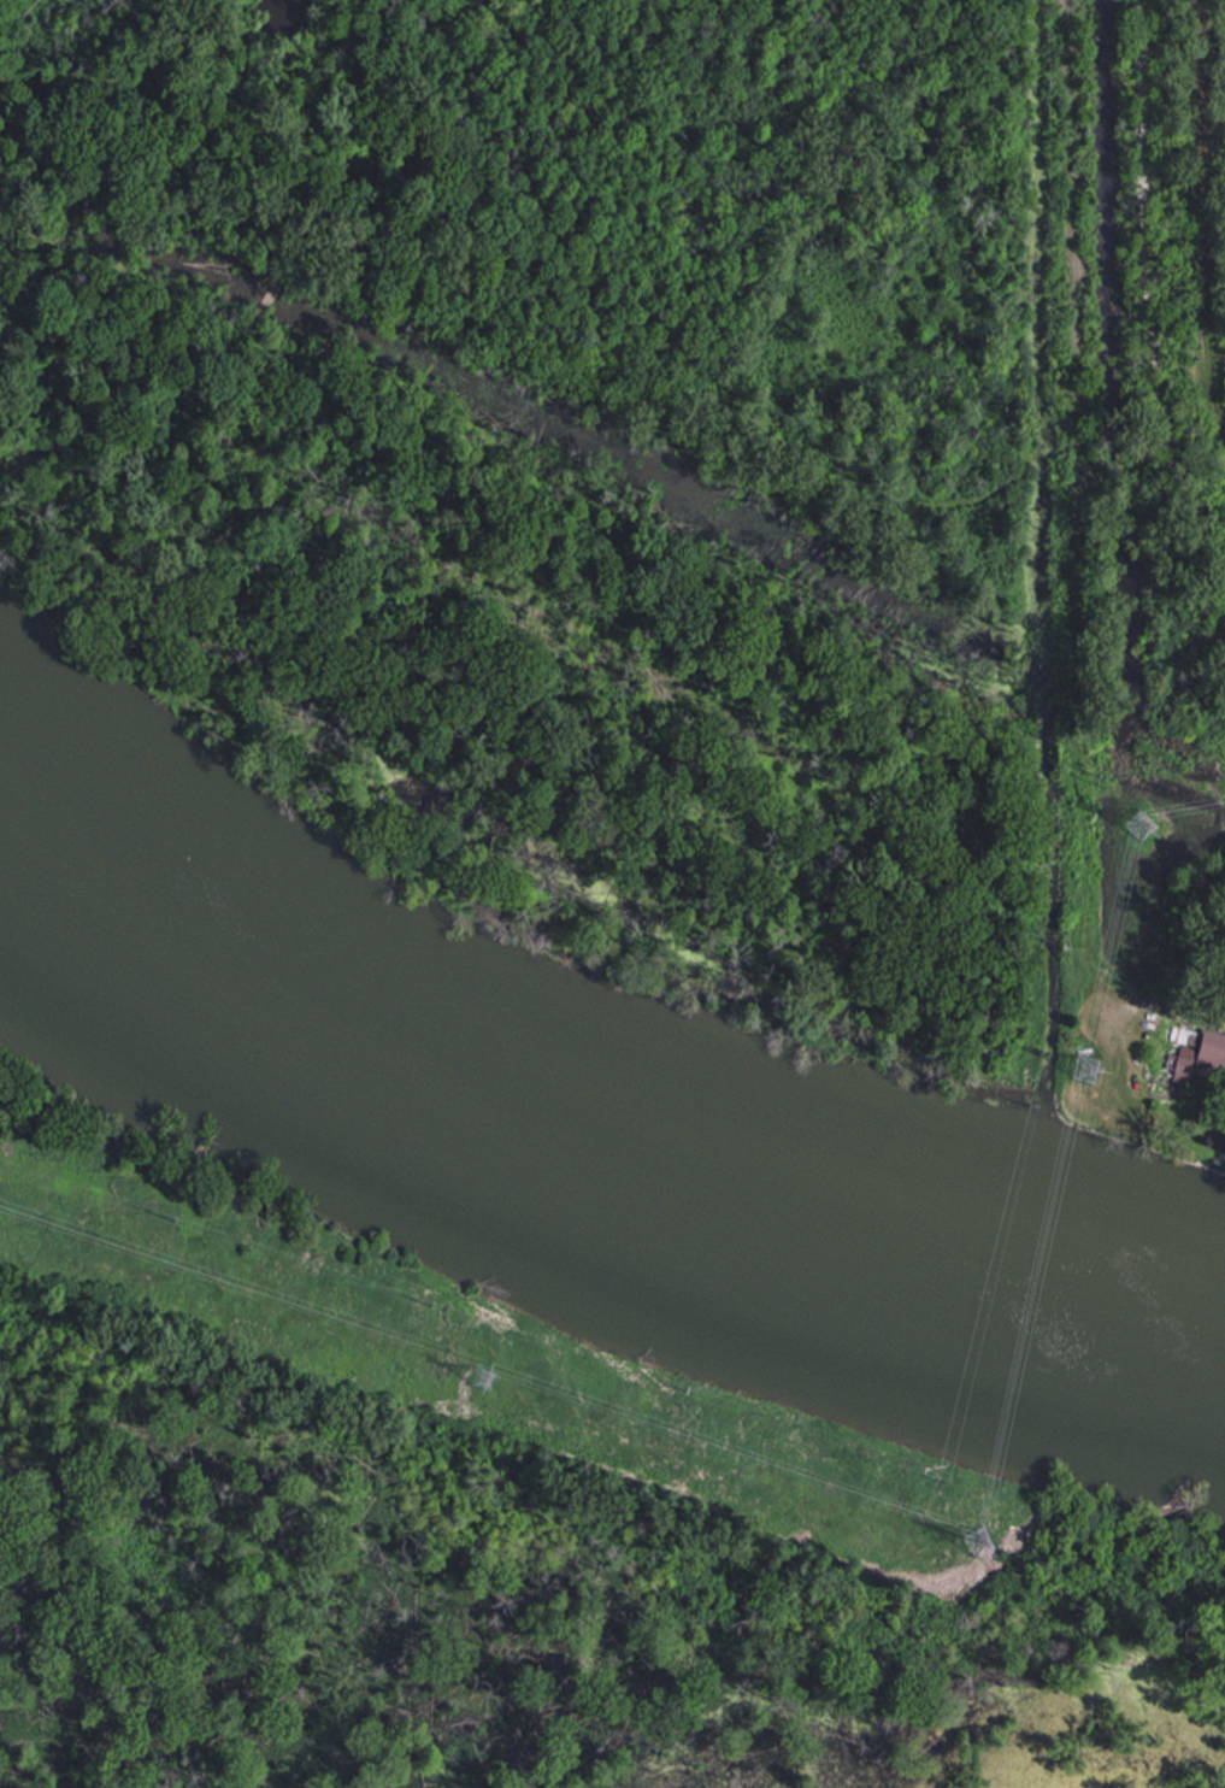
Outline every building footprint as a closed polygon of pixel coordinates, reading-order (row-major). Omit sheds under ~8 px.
[(1203,1030),(1203,1058),(1178,1058),(1178,1073),(1224,1073),(1224,1030),(1203,1030)]
